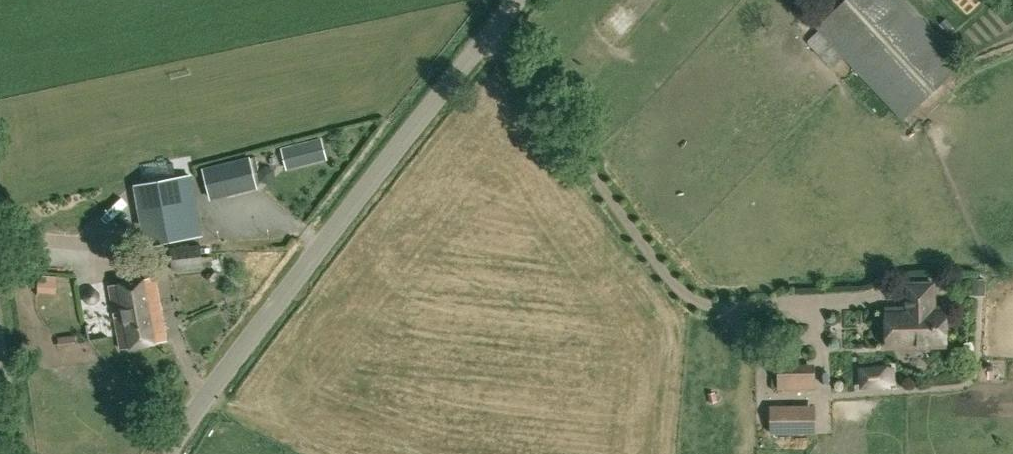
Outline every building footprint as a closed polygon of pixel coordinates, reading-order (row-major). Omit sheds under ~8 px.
[(962,62),(904,0),(845,0),(817,27),(902,118),(962,62)] [(285,165),(324,154),(318,135),(279,146),(285,165)] [(250,158),(204,169),(210,198),(257,188),(250,158)] [(188,175),(136,186),(148,244),(192,235),(192,234),(200,233),(188,175)] [(172,270),(203,267),(200,244),(170,247),(172,270)] [(39,288),(60,288),(60,270),(39,270),(39,288)] [(121,348),(166,340),(155,277),(109,285),(121,348)] [(906,283),(906,300),(908,300),(908,308),(887,308),(888,347),(914,346),(917,349),(920,350),(924,350),(928,348),(931,346),(945,345),(944,307),(934,307),(934,282),(906,283)] [(778,389),(815,388),(815,363),(778,364),(778,389)] [(886,384),(895,384),(893,364),(885,364),(886,384)] [(816,404),(770,405),(771,433),(816,432),(816,404)] [(793,453),(813,453),(812,443),(793,445),(793,453)]
